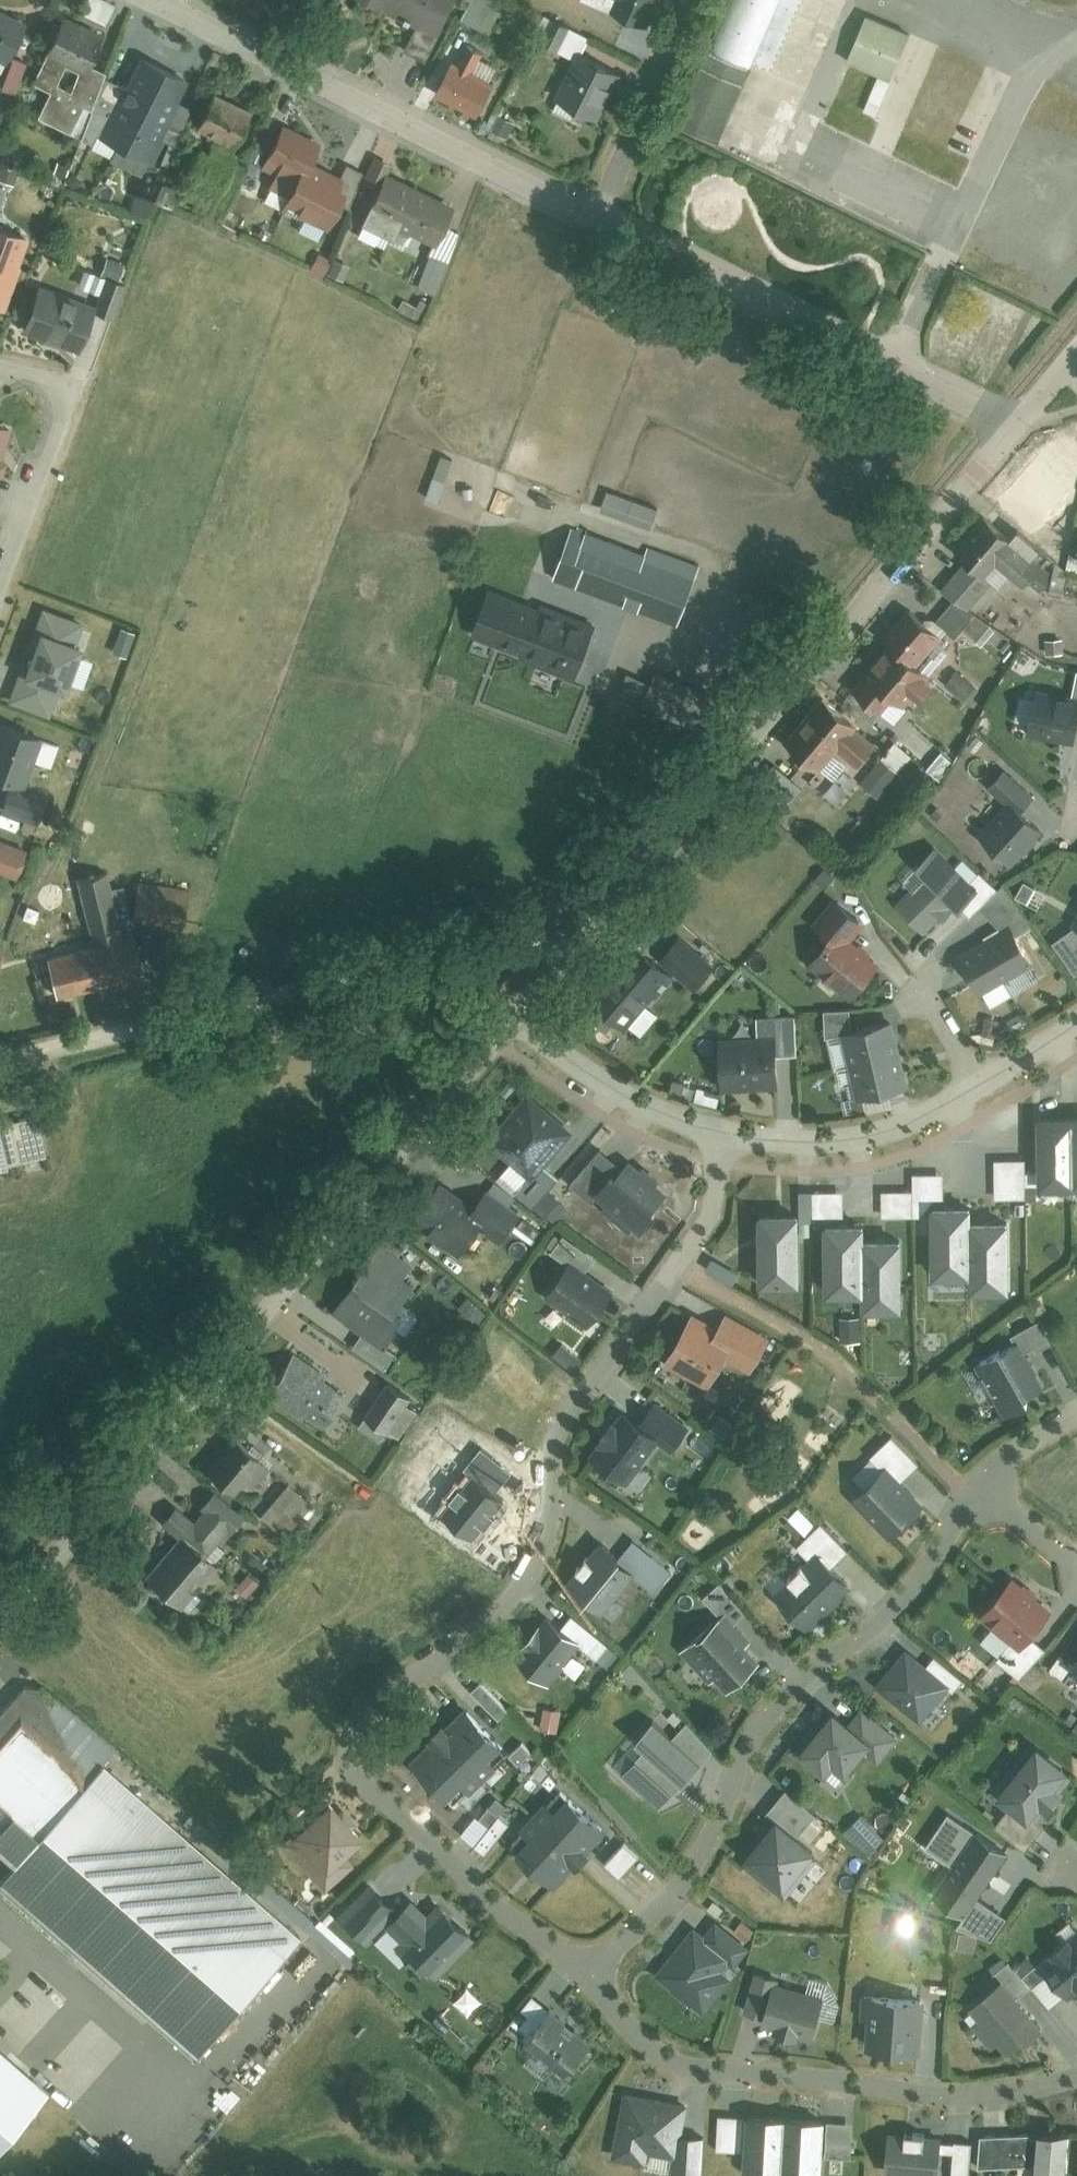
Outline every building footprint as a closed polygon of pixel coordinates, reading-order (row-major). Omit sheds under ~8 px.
[(413,25),(439,37),(456,0),(364,0),(413,25)] [(585,3),(614,14),(610,24),(645,38),(660,0),(586,0),(585,3)] [(759,60),(787,0),(747,0),(726,45),(759,60)] [(0,16),(0,60),(13,65),(2,94),(15,99),(27,67),(14,62),(28,26),(0,16)] [(870,16),(851,62),(895,81),(914,35),(870,16)] [(414,90),(439,37),(413,25),(389,79),(414,90)] [(104,45),(62,28),(47,62),(89,80),(92,73),(104,45)] [(599,131),(622,77),(626,68),(590,53),(594,43),(569,32),(559,57),(574,64),(553,112),(599,131)] [(452,65),(435,100),(478,120),(494,87),(474,77),(485,55),(468,48),(459,68),(452,65)] [(89,80),(47,62),(34,91),(50,98),(39,124),(71,138),(83,112),(90,116),(106,79),(92,73),(89,80)] [(182,80),(144,62),(131,90),(119,84),(110,102),(113,104),(100,131),(121,141),(118,146),(150,161),(167,127),(160,124),(182,80)] [(252,119),(212,104),(199,136),(239,151),(252,119)] [(516,126),(501,120),(493,137),(508,144),(516,126)] [(330,148),(285,129),(267,169),(282,175),(269,207),(336,236),(354,192),(318,176),(330,148)] [(391,168),(375,161),(364,187),(380,194),(386,180),(391,168)] [(457,210),(386,180),(380,194),(359,244),(386,255),(394,236),(433,252),(416,292),(433,299),(459,237),(448,232),(457,210)] [(9,315),(23,274),(20,273),(30,242),(0,232),(0,312),(9,315)] [(83,356),(95,319),(107,282),(84,275),(77,297),(39,285),(22,337),(83,356)] [(107,282),(95,319),(113,324),(125,283),(107,278),(107,282)] [(1,475),(10,451),(4,449),(13,422),(0,417),(0,475),(1,475)] [(1038,474),(1011,503),(1032,522),(1059,493),(1038,474)] [(960,600),(946,616),(973,640),(989,623),(976,611),(1002,581),(995,575),(1007,567),(1039,584),(1054,555),(988,520),(960,552),(973,564),(950,591),(960,600)] [(1063,521),(1055,564),(1076,568),(1076,523),(1063,521)] [(576,525),(556,579),(676,624),(697,570),(576,525)] [(494,581),(475,635),(576,671),(595,616),(494,581)] [(895,654),(865,686),(895,715),(935,672),(924,661),(945,639),(914,610),(883,643),(895,654)] [(83,636),(40,621),(25,665),(19,663),(6,699),(49,714),(60,682),(67,685),(83,636)] [(637,663),(624,694),(704,726),(717,695),(637,663)] [(955,667),(943,680),(964,700),(977,686),(955,667)] [(1027,730),(1075,739),(1076,727),(1076,692),(1035,684),(1027,730)] [(829,699),(789,743),(820,772),(839,750),(857,767),(878,743),(829,699)] [(10,778),(25,782),(43,732),(0,718),(0,774),(10,778)] [(894,740),(859,778),(879,797),(914,759),(894,740)] [(1010,802),(983,831),(1014,860),(1046,825),(1023,804),(1034,791),(1006,765),(989,783),(1010,802)] [(786,808),(804,790),(780,766),(761,785),(786,808)] [(10,778),(1,807),(36,817),(45,789),(25,782),(10,778)] [(0,836),(0,867),(17,873),(26,845),(0,836)] [(913,884),(895,900),(927,934),(964,899),(973,909),(998,885),(981,868),(971,877),(939,842),(904,875),(913,884)] [(44,956),(51,998),(140,982),(119,873),(79,880),(92,947),(44,956)] [(190,899),(138,889),(132,916),(185,926),(190,899)] [(810,957),(853,993),(880,960),(852,936),(867,918),(839,895),(817,921),(831,933),(810,957)] [(1075,970),(1076,969),(1076,923),(1054,937),(1075,970)] [(580,996),(628,1033),(675,971),(695,985),(717,956),(681,928),(661,953),(631,929),(580,996)] [(1012,930),(964,957),(985,994),(1033,967),(1012,930)] [(762,1042),(715,1044),(718,1089),(777,1086),(775,1045),(803,1043),(800,1002),(760,1004),(762,1042)] [(846,1027),(854,1064),(907,1052),(897,1013),(852,1024),(849,1003),(826,1004),(829,1032),(846,1027)] [(854,1064),(860,1093),(865,1093),(914,1081),(907,1052),(854,1064)] [(576,1122),(529,1085),(487,1137),(512,1157),(498,1175),(536,1205),(563,1170),(544,1162),(576,1122)] [(865,1093),(852,1095),(855,1109),(867,1107),(865,1093)] [(1040,1180),(1076,1179),(1076,1108),(1068,1108),(1039,1108),(1040,1168),(1040,1180)] [(48,1156),(38,1114),(10,1120),(9,1114),(0,1116),(0,1167),(48,1156)] [(599,1182),(639,1216),(668,1182),(626,1146),(621,1153),(602,1137),(568,1178),(588,1195),(599,1182)] [(1027,1154),(996,1155),(997,1196),(1028,1195),(1028,1180),(1028,1169),(1027,1154)] [(1040,1168),(1028,1169),(1028,1180),(1040,1180),(1040,1168)] [(945,1169),(914,1169),(914,1185),(914,1214),(935,1214),(935,1199),(945,1199),(945,1169)] [(429,1191),(411,1217),(461,1251),(477,1229),(502,1246),(530,1206),(493,1181),(468,1217),(429,1191)] [(799,1206),(761,1206),(761,1277),(799,1277),(799,1219),(813,1219),(813,1211),(813,1186),(813,1181),(799,1181),(799,1206)] [(914,1185),(883,1185),(883,1214),(914,1214),(914,1185)] [(846,1211),(845,1186),(813,1186),(813,1211),(846,1211)] [(945,1199),(935,1199),(935,1214),(935,1268),(972,1268),(972,1211),(972,1199),(945,1199)] [(972,1268),(972,1283),(1011,1284),(1011,1211),(972,1211),(972,1268)] [(867,1215),(826,1215),(826,1288),(867,1288),(867,1230),(867,1215)] [(386,1221),(356,1267),(400,1296),(423,1263),(405,1252),(413,1240),(386,1221)] [(867,1230),(867,1288),(867,1302),(906,1302),(906,1230),(867,1230)] [(596,1252),(564,1231),(553,1247),(565,1256),(543,1290),(591,1322),(614,1286),(586,1268),(596,1252)] [(742,1269),(713,1255),(708,1266),(736,1280),(742,1269)] [(356,1267),(325,1309),(359,1329),(349,1346),(384,1367),(396,1347),(389,1339),(410,1304),(400,1296),(356,1267)] [(718,1323),(690,1309),(664,1359),(710,1382),(725,1353),(752,1367),(769,1332),(724,1310),(718,1323)] [(1053,1340),(1039,1316),(1011,1331),(1014,1337),(976,1358),(1007,1413),(1032,1400),(1027,1391),(1045,1381),(1043,1376),(1027,1348),(1034,1344),(1037,1348),(1053,1340)] [(293,1351),(266,1392),(323,1429),(350,1387),(293,1351)] [(385,1378),(365,1414),(401,1435),(417,1408),(405,1401),(410,1393),(385,1378)] [(600,1438),(591,1451),(629,1478),(659,1436),(672,1445),(689,1421),(654,1397),(645,1410),(629,1398),(616,1416),(611,1412),(595,1434),(600,1438)] [(892,1431),(888,1435),(871,1452),(882,1463),(850,1495),(890,1534),(926,1498),(903,1475),(919,1458),(892,1431)] [(237,1444),(208,1477),(234,1499),(263,1466),(237,1444)] [(310,1501),(286,1480),(260,1511),(284,1532),(310,1501)] [(183,1543),(151,1578),(190,1613),(227,1571),(211,1557),(237,1529),(213,1508),(198,1526),(181,1511),(166,1527),(183,1543)] [(848,1547),(823,1520),(799,1542),(813,1556),(775,1591),(807,1625),(854,1580),(835,1560),(848,1547)] [(602,1533),(563,1580),(604,1613),(635,1574),(656,1590),(674,1567),(636,1536),(624,1551),(602,1533)] [(1052,1604),(1013,1573),(982,1613),(1014,1639),(999,1657),(1020,1673),(1045,1642),(1031,1631),(1052,1604)] [(752,1635),(736,1619),(747,1608),(720,1579),(704,1594),(721,1612),(681,1649),(710,1679),(716,1673),(729,1686),(761,1657),(746,1641),(752,1635)] [(551,1610),(515,1655),(551,1683),(567,1664),(563,1661),(579,1642),(597,1656),(609,1642),(573,1613),(566,1622),(551,1610)] [(909,1645),(876,1683),(919,1720),(948,1687),(968,1704),(980,1690),(935,1652),(928,1661),(909,1645)] [(1074,1661),(1061,1652),(1050,1668),(1076,1686),(1076,1657),(1074,1661)] [(1045,1679),(1032,1669),(1024,1679),(1036,1690),(1045,1679)] [(511,1706),(481,1678),(471,1689),(501,1716),(511,1706)] [(0,1877),(0,1878),(197,2056),(303,1931),(103,1757),(85,1783),(39,1680),(23,1680),(0,1709),(0,1805),(8,1812),(0,1827),(0,1842),(16,1860),(0,1877)] [(504,1737),(467,1700),(447,1720),(443,1715),(427,1731),(433,1738),(412,1758),(455,1802),(496,1762),(488,1753),(504,1737)] [(832,1702),(795,1752),(829,1777),(835,1769),(848,1779),(868,1752),(878,1759),(898,1732),(866,1708),(857,1720),(832,1702)] [(646,1745),(622,1769),(659,1805),(676,1787),(685,1778),(716,1745),(689,1719),(674,1733),(653,1713),(634,1733),(646,1745)] [(1071,1762),(1039,1736),(996,1789),(1013,1803),(997,1824),(1026,1848),(1046,1824),(1037,1817),(1064,1784),(1058,1779),(1071,1762)] [(524,1737),(510,1750),(518,1760),(533,1747),(524,1737)] [(560,1776),(542,1761),(533,1771),(551,1786),(560,1776)] [(365,1831),(330,1795),(327,1798),(312,1782),(282,1811),(298,1826),(278,1845),(324,1892),(356,1862),(344,1850),(365,1831)] [(787,1786),(768,1810),(774,1815),(746,1850),(750,1854),(745,1860),(786,1894),(817,1857),(812,1852),(819,1844),(802,1829),(817,1811),(787,1786)] [(547,1797),(508,1839),(557,1884),(609,1828),(566,1788),(553,1803),(547,1797)] [(511,1819),(489,1803),(480,1815),(490,1822),(477,1840),(489,1849),(511,1819)] [(860,1814),(846,1828),(867,1851),(882,1837),(860,1814)] [(1008,1853),(949,1815),(926,1848),(952,1863),(931,1892),(967,1916),(956,1929),(995,1939),(1008,1916),(979,1897),(1008,1853)] [(641,1855),(625,1840),(605,1862),(622,1877),(641,1855)] [(395,1896),(372,1877),(339,1918),(362,1937),(395,1896)] [(428,1909),(411,1892),(392,1912),(410,1929),(396,1943),(422,1969),(427,1964),(439,1975),(479,1934),(440,1896),(428,1909)] [(750,1943),(721,1921),(712,1933),(697,1921),(655,1975),(705,2012),(733,1976),(723,1968),(728,1961),(733,1965),(750,1943)] [(1038,1956),(1070,1993),(1076,1986),(1076,1924),(1076,1923),(1038,1956)] [(1024,1972),(1011,1957),(986,1978),(991,1983),(969,2003),(981,2017),(972,2025),(992,2048),(999,2041),(1010,2053),(1046,2021),(1020,1991),(1032,1981),(1024,1972)] [(1037,1961),(1024,1972),(1032,1981),(1033,1983),(1047,1973),(1037,1961)] [(778,1973),(756,1968),(745,2011),(762,2015),(761,2022),(814,2034),(825,1989),(777,1978),(778,1973)] [(924,1991),(864,1989),(863,2015),(869,2015),(868,2048),(922,2050),(924,1991)] [(593,2038),(551,2003),(534,1990),(507,2024),(534,2046),(531,2050),(552,2067),(557,2061),(568,2070),(593,2038)] [(684,2097),(623,2090),(616,2157),(648,2160),(649,2149),(674,2152),(672,2169),(702,2173),(706,2132),(680,2129),(684,2097)] [(746,2113),(720,2112),(718,2148),(744,2149),(743,2174),(784,2175),(786,2110),(746,2109),(746,2113)] [(854,2119),(826,2118),(826,2111),(786,2110),(784,2175),(798,2175),(822,2175),(822,2154),(853,2155),(854,2119)] [(889,2130),(886,2173),(937,2175),(939,2175),(941,2148),(955,2149),(954,2171),(971,2172),(973,2138),(941,2137),(942,2130),(928,2130),(928,2124),(906,2123),(906,2130),(889,2130)] [(978,2163),(1036,2158),(1036,2175),(1067,2175),(1070,2124),(1038,2125),(1038,2129),(981,2132),(978,2163)]
